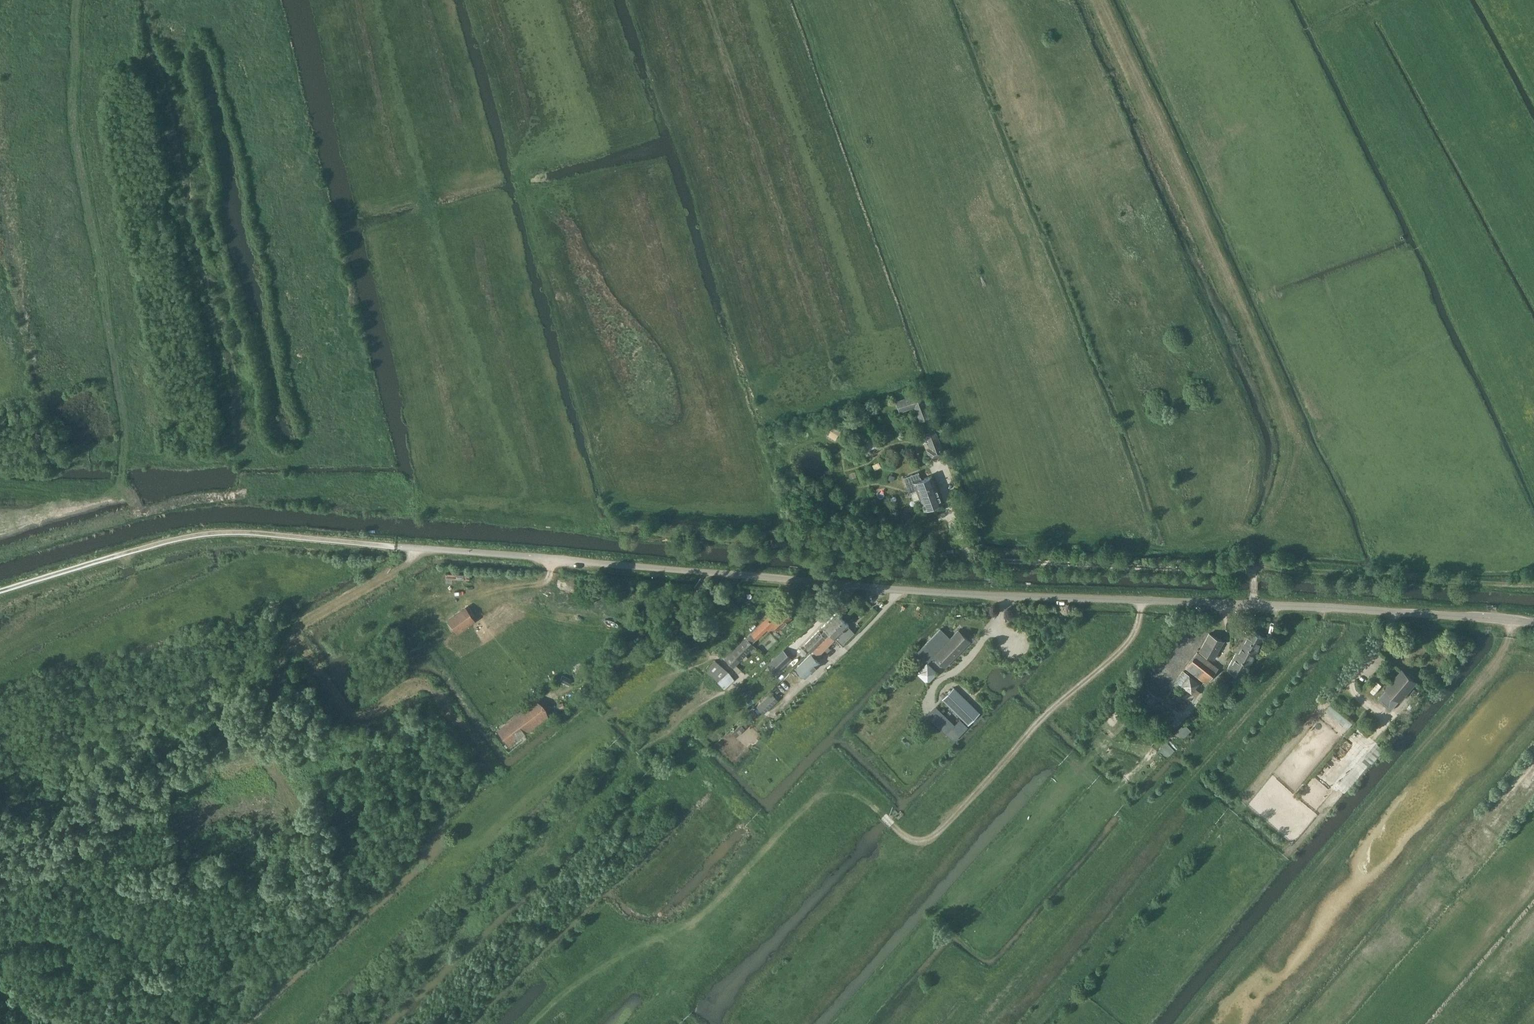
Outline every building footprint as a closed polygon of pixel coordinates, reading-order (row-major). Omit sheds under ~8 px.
[(900,411),(916,405),(921,420),(931,417),(922,392),(897,401),(900,411)] [(856,428),(860,442),(868,439),(864,428),(862,429),(861,426),(856,428)] [(829,429),(826,435),(835,440),(839,434),(829,429)] [(944,454),(936,430),(925,434),(931,448),(927,449),(931,459),(944,454)] [(879,438),(863,444),(866,451),(870,449),(881,444),(879,438)] [(910,492),(916,489),(923,509),(942,502),(932,476),(922,480),(919,472),(905,477),(910,492)] [(779,612),(776,610),(752,633),(756,637),(772,622),(777,628),(791,615),(784,607),(779,612)] [(466,608),(449,620),(457,632),(474,620),(466,608)] [(806,645),(807,645),(807,646),(810,649),(829,631),(830,631),(843,618),(837,612),(810,638),(812,639),(807,643),(807,644),(806,645)] [(843,618),(830,631),(829,631),(836,637),(849,623),(843,618)] [(918,652),(928,661),(933,655),(945,666),(968,640),(958,630),(950,638),(940,629),(918,652)] [(1249,629),(1229,663),(1226,669),(1241,678),(1265,638),(1249,629)] [(829,631),(810,649),(790,669),(800,680),(822,659),(818,655),(836,637),(829,631)] [(1223,641),(1209,633),(1199,651),(1213,659),(1223,641)] [(723,658),(732,667),(754,645),(745,636),(723,658)] [(1218,667),(1198,651),(1185,667),(1206,683),(1218,667)] [(781,654),(772,663),(778,670),(788,662),(781,654)] [(708,667),(717,676),(715,678),(719,682),(729,671),(716,659),(708,667)] [(927,662),(917,673),(927,684),(938,673),(927,662)] [(1402,671),(1387,688),(1400,700),(1415,682),(1402,671)] [(1189,674),(1181,685),(1191,693),(1200,683),(1189,674)] [(1375,679),(1368,688),(1375,693),(1382,685),(1375,679)] [(955,725),(949,720),(942,727),(955,740),(962,732),(962,731),(968,724),(968,725),(980,713),(954,688),(942,699),(962,718),(955,725)] [(1147,710),(1157,697),(1147,689),(1137,701),(1147,710)] [(772,693),(758,706),(765,713),(779,700),(772,693)] [(500,729),(510,742),(546,714),(537,701),(500,729)] [(1355,723),(1333,704),(1327,711),(1349,729),(1355,723)] [(936,709),(930,714),(940,725),(946,719),(936,709)]
